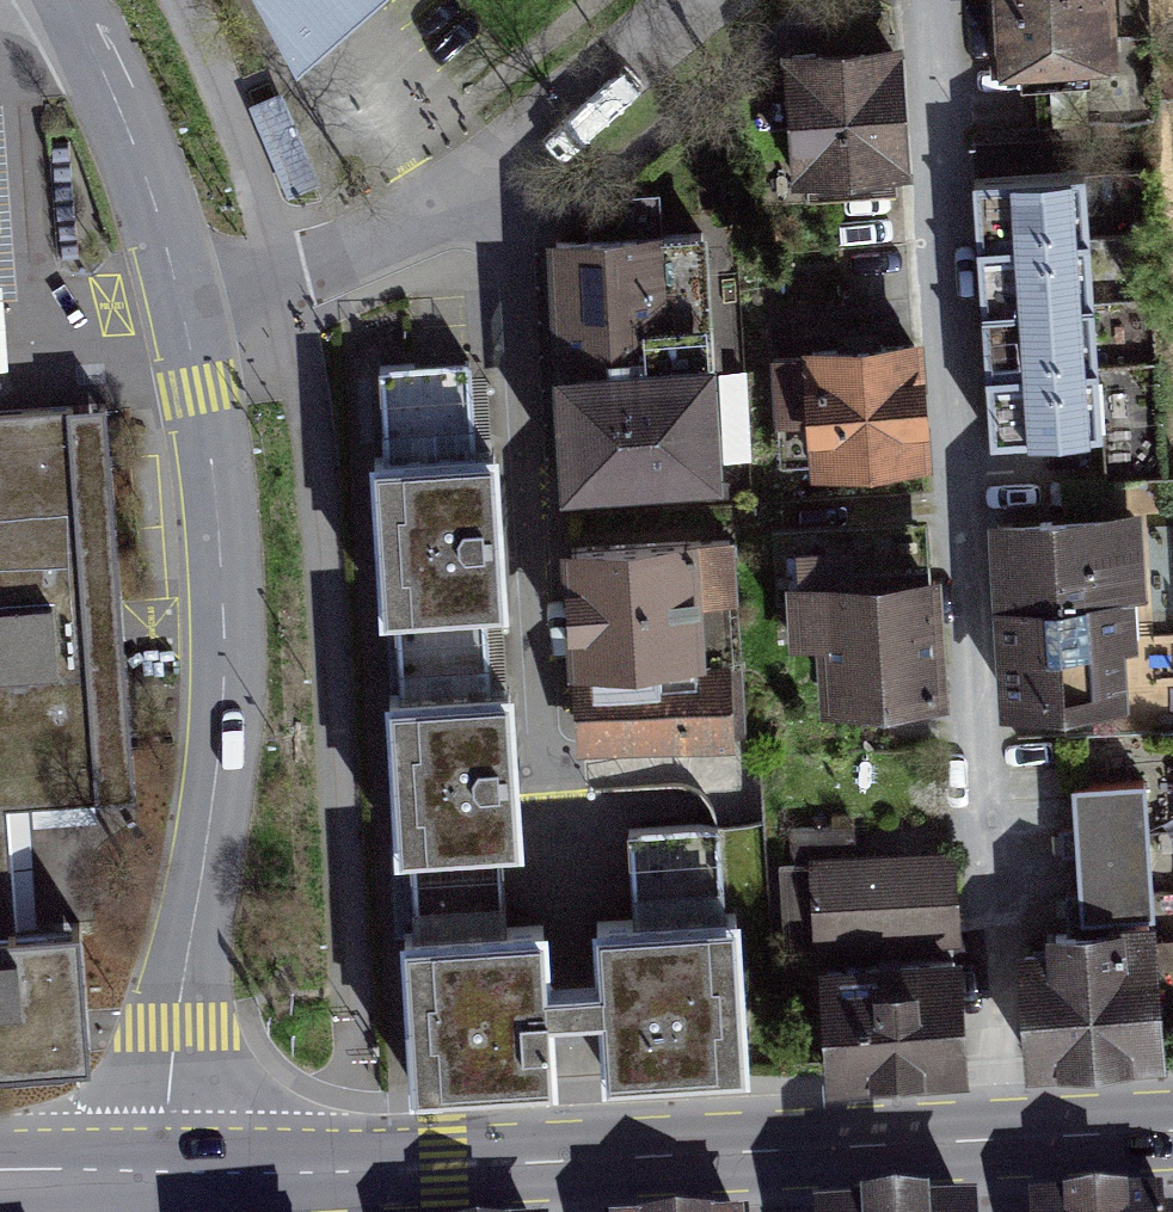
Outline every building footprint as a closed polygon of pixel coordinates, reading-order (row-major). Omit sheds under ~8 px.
[(298,44),(341,4),(346,0),(274,0),(298,44)] [(1003,72),(1120,66),(1117,0),(999,0),(1003,72)] [(902,56),(787,62),(795,204),(859,201),(910,198),(902,56)] [(1082,176),(977,182),(980,234),(981,257),(987,361),(988,384),(992,440),(1097,434),(1082,176)] [(715,229),(560,237),(565,341),(721,332),(715,229)] [(567,344),(577,472),(658,466),(735,460),(725,332),(567,344)] [(781,462),(930,454),(924,338),(868,341),(775,345),(781,462)] [(391,593),(505,585),(498,490),(494,440),(481,441),(474,352),(386,358),(392,444),(380,445),(391,593)] [(58,1068),(87,1067),(85,1029),(77,931),(49,932),(15,934),(6,801),(119,793),(135,792),(108,405),(90,406),(0,413),(0,1073),(58,1068)] [(1145,688),(1140,510),(1004,514),(1006,599),(1009,692),(1145,688)] [(725,549),(569,558),(575,653),(598,651),(599,670),(600,685),(698,679),(693,592),(727,590),(725,549)] [(838,687),(937,682),(934,616),(931,558),(794,565),(797,630),(835,628),(838,687)] [(403,844),(518,837),(512,742),(508,675),(497,675),(492,588),(398,594),(403,680),(392,681),(403,844)] [(580,686),(584,751),(732,742),(728,677),(698,679),(600,685),(580,686)] [(1161,924),(1153,781),(1079,785),(1081,830),(1084,898),(1086,927),(1161,924)] [(635,909),(605,910),(611,1059),(750,1053),(744,903),(731,904),(727,818),(632,822),(635,909)] [(422,921),(408,922),(419,1074),(550,1065),(544,982),(539,913),(510,915),(504,839),(416,846),(422,921)] [(819,934),(962,925),(957,844),(814,853),(819,934)] [(1161,926),(1034,931),(1038,1051),(1165,1046),(1161,926)] [(958,954),(833,962),(840,1068),(965,1060),(958,954)] [(1050,1211),(1164,1211),(1163,1201),(1050,1211)]
